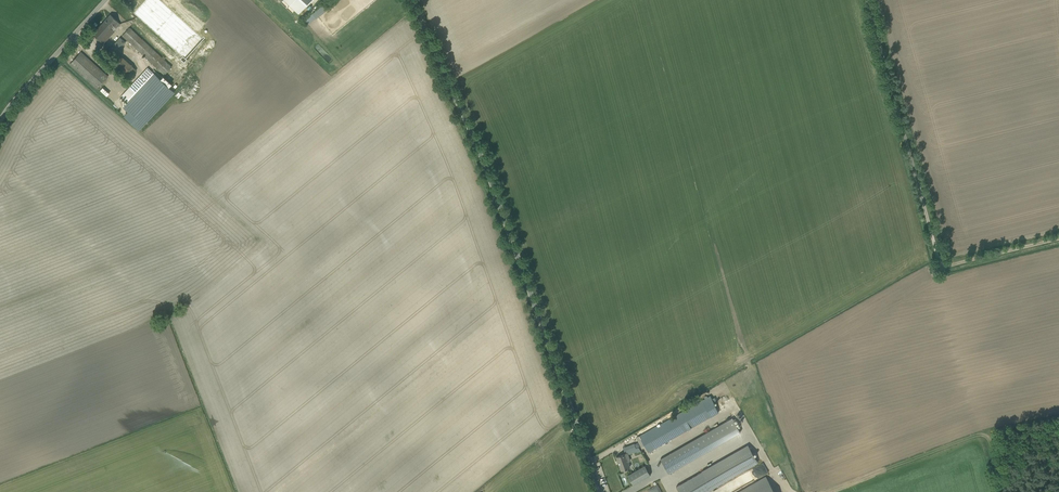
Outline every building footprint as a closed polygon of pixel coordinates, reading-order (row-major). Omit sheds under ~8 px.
[(134,13),(185,60),(203,41),(159,0),(146,0),(134,13)] [(298,14),(312,0),(284,0),(298,14)] [(312,13),(315,17),(315,18),(325,9),(321,5),(312,13)] [(120,23),(117,21),(110,14),(92,34),(103,44),(114,31),(113,30),(120,23)] [(122,35),(126,39),(164,74),(171,67),(163,60),(165,58),(163,56),(161,57),(129,27),(122,35)] [(109,49),(114,54),(125,42),(120,37),(109,49)] [(69,64),(96,89),(108,76),(81,52),(69,64)] [(133,66),(123,57),(122,58),(118,54),(110,63),(128,80),(136,70),(132,67),(133,66)] [(121,96),(127,102),(124,106),(128,110),(123,116),(139,130),(174,92),(147,67),(121,96)] [(649,453),(693,427),(719,412),(710,397),(640,436),(649,453)] [(625,453),(621,455),(616,457),(621,470),(630,467),(627,458),(629,457),(628,454),(637,451),(634,444),(623,448),(625,453)] [(757,462),(748,445),(676,486),(679,491),(705,491),(757,462)] [(688,462),(680,448),(660,459),(668,473),(688,462)] [(627,475),(633,485),(650,475),(644,465),(627,475)] [(766,477),(740,491),(775,491),(766,477)] [(657,484),(647,489),(649,491),(662,491),(657,484)]
